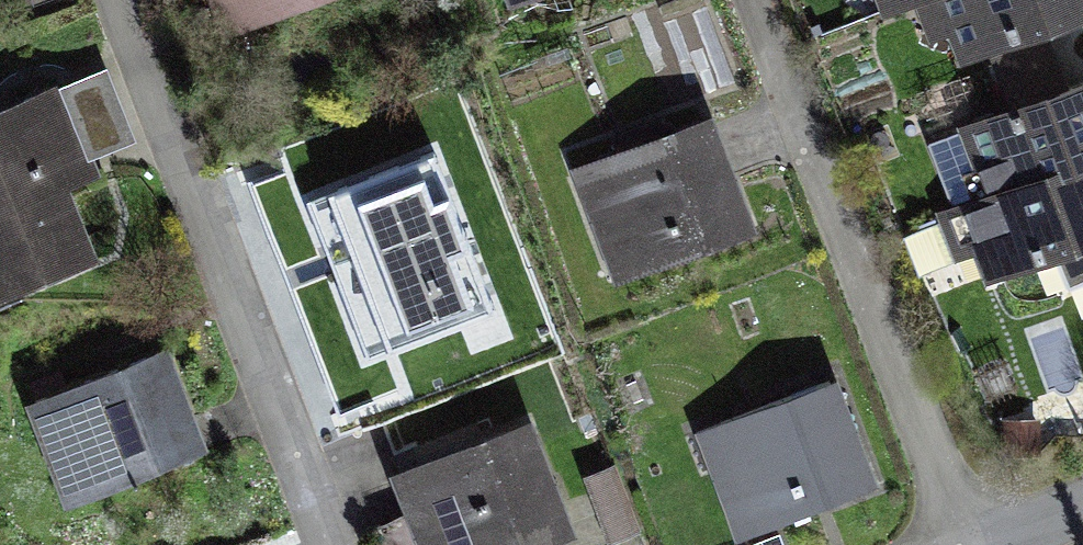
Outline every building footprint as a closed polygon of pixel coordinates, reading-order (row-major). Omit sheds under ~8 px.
[(227,37),(327,0),(213,0),(227,37)] [(514,14),(552,0),(509,0),(514,14)] [(903,18),(929,14),(949,65),(1082,24),(1082,0),(896,0),(903,18)] [(953,145),(1001,281),(1082,251),(1082,99),(953,145)] [(0,124),(0,307),(101,270),(77,204),(100,195),(65,100),(0,124)] [(730,122),(590,166),(629,288),(768,244),(730,122)] [(437,153),(285,211),(320,301),(472,244),(437,153)] [(177,357),(39,401),(74,509),(212,466),(177,357)] [(842,381),(708,433),(749,540),(883,489),(842,381)] [(397,481),(418,544),(591,544),(551,429),(397,481)]
